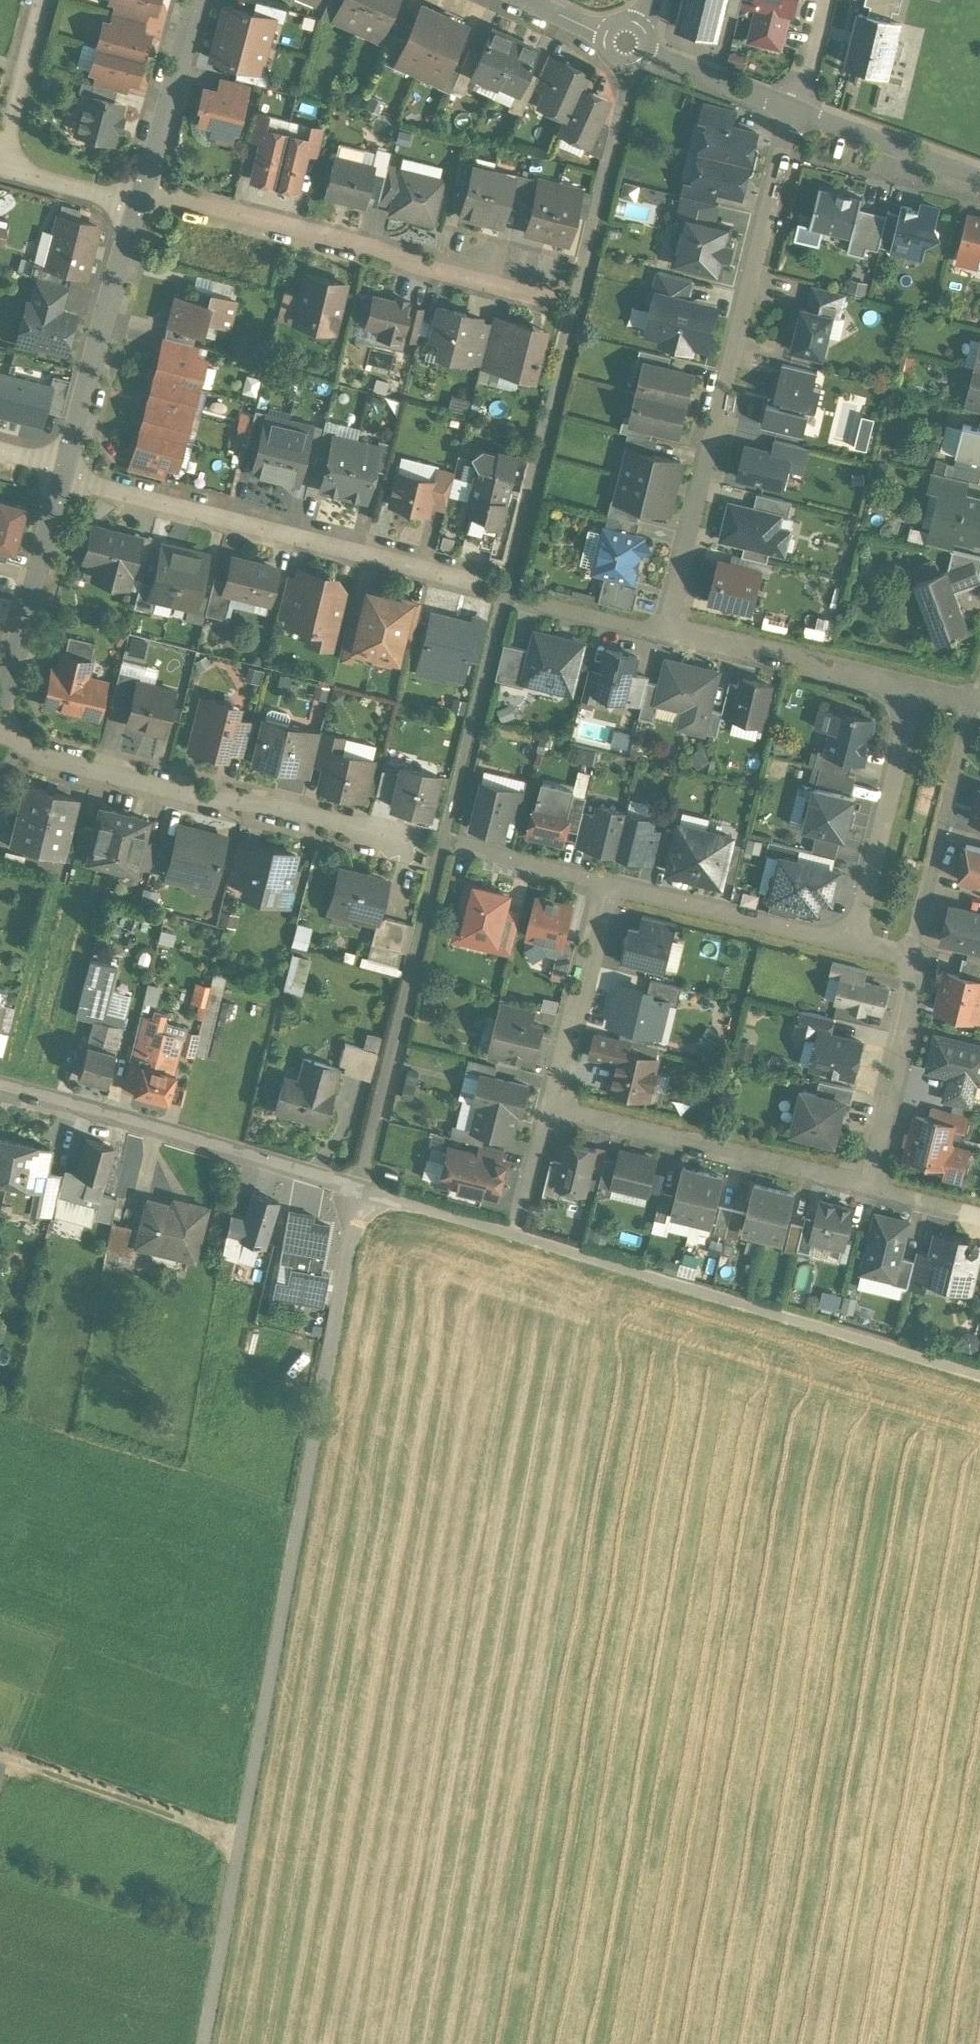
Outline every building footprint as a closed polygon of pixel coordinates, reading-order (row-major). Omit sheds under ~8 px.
[(109,0),(116,2),(148,11),(155,13),(159,0),(109,0)] [(320,18),(333,24),(337,15),(336,15),(342,0),(328,0),(320,18)] [(336,15),(337,15),(333,24),(353,36),(369,0),(342,0),(336,15)] [(353,36),(375,43),(379,34),(380,35),(387,20),(395,0),(369,0),(353,36)] [(677,28),(718,37),(724,13),(727,0),(684,0),(677,28)] [(724,13),(739,16),(742,0),(727,0),(724,13)] [(751,36),(781,43),(789,12),(793,13),(796,0),(759,0),(751,36)] [(865,6),(874,9),(872,18),(891,22),(893,12),(899,14),(903,0),(867,0),(865,6)] [(148,11),(116,2),(113,13),(145,22),(148,11)] [(287,10),(256,2),(253,14),(272,19),(272,21),(283,24),(287,10)] [(438,14),(420,6),(404,40),(395,61),(396,61),(440,82),(441,82),(450,62),(466,27),(449,19),(450,17),(438,12),(438,14)] [(253,14),(226,7),(220,33),(265,45),(272,21),(272,19),(253,14)] [(145,22),(113,13),(110,25),(142,34),(145,22)] [(872,18),(859,15),(847,65),(887,75),(899,24),(891,22),(872,18)] [(398,25),(387,20),(380,35),(379,34),(375,43),(387,48),(393,35),(398,25)] [(110,25),(103,23),(97,47),(143,59),(149,36),(110,25)] [(516,40),(491,29),(480,54),(470,74),(472,75),(496,85),(516,40)] [(265,45),(220,33),(213,60),(239,67),(258,72),(259,70),(265,45)] [(404,40),(393,35),(387,48),(381,62),(393,68),(396,61),(395,61),(404,40)] [(516,40),(496,85),(497,86),(498,83),(516,91),(517,91),(527,71),(536,49),(516,40)] [(143,59),(97,47),(91,71),(98,73),(129,81),(137,83),(143,59)] [(461,66),(451,88),(463,94),(472,75),(470,74),(480,54),(469,49),(461,66)] [(537,76),(533,87),(545,92),(557,66),(545,60),(537,76)] [(450,62),(441,82),(440,82),(437,88),(448,93),(451,88),(461,66),(450,62)] [(545,92),(542,98),(555,103),(551,112),(566,118),(578,93),(580,91),(587,74),(559,62),(557,66),(545,92)] [(258,72),(239,67),(236,79),(267,87),(270,73),(259,70),(258,72)] [(527,71),(517,91),(516,91),(507,110),(519,115),(533,87),(537,76),(527,71)] [(129,81),(98,73),(94,85),(116,91),(126,93),(129,81)] [(249,88),(221,81),(218,93),(246,100),(249,88)] [(94,85),(81,82),(78,93),(86,95),(113,102),(116,91),(94,85)] [(218,93),(203,89),(199,106),(202,107),(198,122),(214,125),(211,137),(231,142),(234,130),(238,132),(246,100),(218,93)] [(580,91),(578,93),(566,118),(565,121),(564,121),(559,131),(587,144),(589,144),(598,123),(607,103),(580,91)] [(113,102),(86,95),(81,112),(76,115),(79,120),(76,131),(87,134),(92,143),(101,138),(112,141),(122,105),(113,102)] [(735,112),(705,105),(701,121),(709,122),(709,121),(731,127),(735,112)] [(269,116),(255,113),(249,138),(261,141),(264,129),(266,129),(269,116)] [(731,127),(709,121),(709,122),(702,152),(749,164),(756,133),(731,127)] [(607,127),(598,123),(589,144),(587,144),(584,151),(600,158),(607,127)] [(323,129),(310,126),(307,139),(309,139),(306,152),(317,154),(323,129)] [(266,129),(264,129),(261,141),(252,178),(275,183),(287,134),(266,129)] [(287,134),(275,183),(297,189),(306,152),(309,139),(307,139),(287,134)] [(389,152),(377,149),(373,166),(374,166),(373,173),(384,176),(386,166),(389,152)] [(749,164),(702,152),(694,182),(694,183),(716,189),(741,195),(749,164)] [(373,166),(336,157),(326,198),(364,207),(373,173),(374,166),(373,166)] [(474,164),(460,160),(453,185),(467,188),(472,169),(473,169),(474,164)] [(399,169),(386,166),(384,176),(378,201),(391,204),(399,169)] [(442,179),(415,173),(414,179),(399,175),(400,169),(399,169),(391,204),(388,213),(407,217),(407,213),(431,219),(430,223),(432,223),(442,179)] [(473,169),(472,169),(467,188),(460,215),(480,220),(492,174),(473,169)] [(526,176),(513,173),(511,178),(513,179),(508,199),(520,202),(526,176)] [(511,178),(492,174),(480,220),(501,225),(508,199),(513,179),(511,178)] [(539,180),(526,176),(520,202),(532,204),(537,185),(538,186),(539,180)] [(532,204),(525,232),(545,237),(559,185),(539,180),(538,186),(537,185),(532,204)] [(716,189),(694,183),(694,182),(686,180),(683,195),(713,202),(716,189)] [(579,190),(559,185),(545,237),(566,243),(573,215),(578,196),(577,196),(579,190)] [(862,198),(819,188),(810,227),(851,237),(852,237),(860,209),(862,198)] [(592,193),(579,190),(577,196),(578,196),(573,215),(585,218),(592,193)] [(713,202),(683,195),(678,214),(687,216),(714,223),(719,204),(713,202)] [(63,201),(59,217),(87,224),(90,212),(68,202),(63,201)] [(922,204),(920,210),(903,206),(901,214),(893,249),(921,256),(924,243),(939,235),(934,226),(938,208),(922,204)] [(886,215),(860,209),(852,237),(851,237),(847,252),(864,257),(866,248),(878,250),(879,246),(886,215)] [(901,214),(888,211),(886,215),(879,246),(893,249),(901,214)] [(714,223),(687,216),(683,232),(679,231),(674,234),(672,242),(675,246),(679,247),(675,263),(718,273),(729,227),(714,223)] [(969,216),(958,261),(977,266),(979,256),(979,219),(969,216)] [(87,224),(59,217),(47,265),(47,266),(71,272),(85,276),(98,227),(87,224)] [(2,245),(8,223),(0,220),(0,244),(2,245)] [(68,285),(71,272),(47,266),(47,265),(20,258),(17,272),(37,277),(66,284),(68,285)] [(693,280),(658,271),(652,294),(659,296),(660,294),(688,301),(693,280)] [(329,280),(306,274),(301,296),(297,312),(299,312),(297,323),(334,331),(344,289),(328,286),(329,280)] [(213,281),(196,276),(193,289),(200,291),(198,301),(207,304),(210,293),(213,281)] [(66,284),(37,277),(30,305),(59,312),(66,284)] [(237,287),(213,280),(213,281),(210,293),(234,299),(237,287)] [(847,294),(812,285),(806,308),(833,316),(833,317),(840,318),(847,294)] [(301,296),(283,292),(277,318),(297,323),(299,312),(297,312),(301,296)] [(198,301),(175,295),(167,325),(195,333),(201,334),(205,321),(227,327),(235,299),(234,299),(210,293),(207,304),(198,301)] [(688,301),(660,294),(659,296),(650,332),(664,336),(662,343),(691,350),(692,343),(707,347),(715,316),(702,313),(703,310),(696,309),(697,303),(688,301)] [(390,299),(373,295),(366,326),(379,329),(378,337),(398,342),(399,338),(415,342),(417,335),(421,318),(421,317),(410,314),(412,307),(407,305),(408,300),(397,297),(395,303),(389,301),(390,299)] [(59,312),(30,305),(26,304),(20,327),(25,328),(32,339),(31,342),(64,351),(74,316),(59,312)] [(433,321),(429,338),(438,340),(443,346),(440,356),(468,362),(469,360),(473,342),(472,341),(477,322),(478,317),(465,314),(465,313),(453,310),(453,311),(436,307),(433,321)] [(806,308),(802,307),(801,310),(793,308),(788,327),(796,329),(791,350),(823,358),(833,317),(833,316),(806,308)] [(433,321),(421,318),(417,335),(429,338),(433,321)] [(480,363),(479,365),(492,368),(504,322),(491,319),(489,325),(480,363)] [(532,328),(504,321),(504,322),(492,368),(534,379),(542,346),(528,342),(532,328)] [(489,325),(477,322),(472,341),(473,342),(469,360),(480,363),(489,325)] [(195,333),(167,325),(164,337),(165,337),(192,344),(195,333)] [(192,344),(165,337),(162,350),(193,358),(196,346),(192,344)] [(671,357),(640,349),(636,363),(644,365),(645,363),(668,369),(671,357)] [(162,350),(161,350),(154,377),(198,388),(205,361),(193,358),(162,350)] [(668,369),(645,363),(644,365),(638,392),(686,404),(693,375),(668,369)] [(817,373),(782,364),(779,379),(813,388),(814,387),(817,373)] [(976,368),(970,394),(969,396),(979,398),(979,369),(976,368)] [(0,409),(0,415),(42,425),(45,412),(51,389),(8,377),(0,409)] [(54,377),(45,412),(61,416),(70,381),(54,377)] [(198,388),(154,377),(147,403),(191,415),(198,388)] [(813,388),(779,379),(774,397),(778,398),(776,405),(767,402),(761,425),(803,435),(809,413),(805,412),(807,405),(817,407),(821,389),(814,387),(813,388)] [(686,404),(638,392),(631,418),(631,420),(654,426),(679,432),(686,404)] [(969,396),(970,394),(968,393),(964,409),(979,412),(979,398),(969,396)] [(468,400),(451,395),(448,408),(465,413),(468,400)] [(191,415),(147,403),(140,429),(184,440),(191,415)] [(327,409),(315,406),(310,424),(323,427),(327,409)] [(247,442),(246,445),(258,448),(265,421),(266,421),(268,414),(255,410),(252,419),(250,430),(247,442)] [(863,416),(854,447),(866,450),(874,419),(863,416)] [(252,419),(241,417),(239,428),(250,430),(252,419)] [(654,426),(631,420),(631,418),(624,417),(620,431),(628,433),(651,438),(654,426)] [(258,448),(253,472),(274,477),(287,426),(266,421),(265,421),(258,448)] [(963,423),(955,455),(957,455),(979,461),(979,427),(963,423)] [(310,432),(303,459),(314,462),(315,456),(323,427),(310,424),(308,432),(310,432)] [(287,426),(274,477),(297,482),(303,459),(310,432),(308,432),(287,426)] [(335,430),(323,427),(315,456),(327,459),(332,438),(334,438),(335,430)] [(250,430),(239,428),(236,440),(247,442),(250,430)] [(184,440),(140,429),(133,456),(134,456),(165,464),(177,467),(184,440)] [(651,438),(628,433),(624,449),(630,450),(630,449),(653,454),(657,440),(651,438)] [(334,438),(332,438),(327,459),(320,488),(343,493),(355,443),(334,438)] [(391,443),(378,440),(376,448),(377,449),(372,470),(384,473),(391,443)] [(809,449),(774,441),(771,452),(792,457),(789,471),(803,475),(809,449)] [(376,448),(355,443),(343,493),(365,499),(372,470),(377,449),(376,448)] [(771,452),(744,446),(736,477),(785,488),(789,471),(792,457),(771,452)] [(653,454),(630,449),(630,450),(624,475),(674,487),(680,461),(653,454)] [(497,451),(496,455),(479,451),(470,456),(476,467),(473,481),(508,489),(510,481),(502,480),(504,474),(511,475),(516,455),(497,451)] [(957,455),(951,476),(968,480),(979,483),(979,478),(979,461),(957,455)] [(165,464),(134,456),(130,469),(162,477),(165,464)] [(947,463),(936,460),(933,472),(944,475),(947,463)] [(453,473),(437,469),(434,481),(436,481),(430,505),(445,509),(453,473)] [(434,481),(397,472),(389,504),(413,510),(415,501),(430,505),(436,481),(434,481)] [(944,475),(933,472),(929,488),(946,493),(946,492),(964,496),(968,480),(951,476),(944,475)] [(674,487),(624,475),(617,499),(617,501),(641,507),(668,513),(674,487)] [(508,489),(473,481),(468,502),(474,503),(471,516),(483,519),(482,524),(496,527),(498,528),(508,489)] [(946,492),(946,493),(937,531),(954,535),(979,541),(979,500),(964,496),(946,492)] [(792,503),(757,494),(753,509),(781,516),(780,517),(788,519),(792,503)] [(641,507),(617,501),(617,499),(612,498),(608,514),(616,516),(637,521),(641,507)] [(0,503),(0,548),(4,549),(13,551),(24,509),(0,503)] [(753,509),(730,504),(727,515),(730,520),(729,526),(724,528),(721,540),(744,545),(770,552),(783,555),(785,549),(788,550),(790,549),(791,549),(793,541),(791,538),(787,537),(789,532),(778,529),(780,517),(781,516),(753,509)] [(471,516),(465,540),(478,543),(482,524),(483,519),(471,516)] [(637,521),(616,516),(613,530),(636,536),(639,522),(637,521)] [(496,527),(482,524),(478,543),(477,548),(490,551),(496,527)] [(135,538),(94,528),(86,561),(102,565),(99,576),(128,583),(130,577),(139,539),(135,538)] [(613,530),(604,528),(594,572),(605,575),(625,580),(632,582),(639,555),(648,549),(643,540),(643,538),(636,536),(613,530)] [(954,535),(937,531),(936,534),(954,539),(954,535)] [(936,534),(930,533),(927,545),(951,550),(954,539),(936,534)] [(139,539),(130,577),(141,580),(151,538),(136,534),(135,538),(139,539)] [(184,550),(162,545),(153,584),(150,597),(156,599),(171,603),(184,550)] [(770,552),(744,545),(742,557),(767,563),(770,552)] [(184,550),(171,603),(188,607),(194,608),(197,595),(207,556),(184,550)] [(952,551),(948,570),(945,571),(953,593),(979,583),(979,576),(979,575),(979,574),(979,558),(952,551)] [(277,568),(233,557),(227,581),(224,591),(232,593),(268,602),(277,568)] [(953,593),(945,571),(939,573),(936,564),(930,562),(922,565),(919,571),(922,579),(916,582),(931,621),(937,619),(945,639),(952,637),(953,638),(958,636),(957,635),(967,631),(953,593)] [(758,573),(721,564),(717,581),(712,583),(709,586),(708,591),(709,596),(712,599),(712,600),(744,608),(749,590),(753,591),(758,573)] [(338,589),(318,584),(313,575),(300,572),(298,581),(285,578),(277,612),(289,615),(288,620),(312,626),(308,641),(330,647),(342,596),(338,589)] [(625,580),(605,575),(598,602),(633,611),(638,591),(623,587),(625,580)] [(227,581),(213,578),(209,598),(204,615),(225,620),(232,593),(224,591),(227,581)] [(153,584),(141,581),(134,609),(153,613),(156,599),(150,597),(153,584)] [(387,598),(366,592),(357,631),(353,649),(354,649),(374,654),(387,598)] [(197,595),(194,608),(188,607),(185,621),(202,625),(204,615),(209,598),(197,595)] [(409,603),(387,598),(374,654),(395,659),(402,632),(409,603)] [(421,606),(409,603),(402,632),(413,635),(421,606)] [(472,625),(431,614),(419,663),(444,670),(443,675),(461,680),(462,674),(467,674),(469,665),(466,661),(468,654),(475,625),(472,625)] [(475,625),(468,654),(479,656),(487,622),(474,618),(472,625),(475,625)] [(357,631),(346,628),(338,658),(351,661),(354,649),(353,649),(357,631)] [(582,644),(536,632),(531,651),(525,675),(527,675),(544,680),(548,687),(565,691),(572,686),(582,644)] [(94,643),(69,637),(64,656),(89,663),(94,643)] [(531,651),(504,645),(495,680),(524,687),(527,675),(525,675),(531,651)] [(637,657),(606,650),(600,673),(595,693),(597,693),(626,700),(633,674),(637,657)] [(104,684),(76,677),(78,669),(87,671),(89,663),(64,656),(61,656),(57,672),(52,671),(43,705),(95,718),(104,684)] [(718,673),(666,660),(660,686),(656,703),(657,703),(683,710),(679,727),(703,733),(709,710),(718,673)] [(589,670),(582,697),(596,701),(597,693),(595,693),(600,673),(589,670)] [(139,677),(119,672),(110,705),(129,710),(134,691),(136,691),(138,683),(139,677)] [(648,678),(633,674),(626,700),(642,704),(647,683),(648,678)] [(770,685),(743,679),(741,687),(734,717),(734,718),(760,724),(770,685)] [(174,691),(138,683),(136,691),(134,691),(129,710),(126,726),(163,735),(174,691)] [(660,686),(647,683),(642,704),(639,718),(653,721),(657,703),(656,703),(660,686)] [(729,684),(722,713),(722,715),(734,717),(741,687),(729,684)] [(232,706),(209,701),(204,720),(201,722),(193,720),(190,735),(192,739),(194,740),(192,751),(208,755),(211,746),(229,751),(237,718),(229,716),(232,706)] [(511,705),(497,711),(502,723),(516,718),(511,705)] [(837,713),(821,709),(816,728),(832,731),(837,713)] [(722,713),(709,710),(703,733),(716,736),(717,736),(722,715),(722,713)] [(852,716),(837,712),(837,713),(832,731),(827,752),(827,753),(853,759),(862,762),(872,720),(856,717),(857,716),(852,715),(852,716)] [(250,722),(237,718),(229,751),(243,754),(250,722)] [(308,730),(265,719),(254,765),(297,776),(303,750),(308,730)] [(320,732),(308,730),(303,750),(315,753),(320,732)] [(333,736),(320,732),(315,753),(312,764),(324,767),(328,750),(330,751),(333,736)] [(614,732),(610,747),(627,751),(631,735),(614,732)] [(701,749),(688,758),(697,771),(710,762),(701,749)] [(315,753),(303,750),(297,776),(309,778),(312,764),(315,753)] [(330,751),(328,750),(324,767),(319,789),(321,790),(322,785),(338,789),(337,793),(362,799),(371,761),(330,751)] [(853,759),(827,753),(827,752),(818,750),(814,766),(820,768),(849,775),(853,759)] [(437,775),(401,767),(399,774),(393,799),(391,807),(427,816),(437,775)] [(849,775),(820,768),(816,783),(851,792),(855,776),(849,775)] [(399,774),(381,769),(375,795),(393,799),(399,774)] [(281,775),(278,788),(298,792),(300,778),(281,775)] [(574,789),(543,781),(539,798),(571,806),(574,794),(573,794),(574,789)] [(514,790),(483,782),(472,827),(503,835),(508,816),(514,790)] [(76,800),(26,788),(13,844),(62,856),(76,800)] [(853,799),(815,789),(812,801),(807,799),(803,815),(808,816),(806,827),(844,837),(853,799)] [(527,793),(514,790),(508,816),(520,818),(527,793)] [(979,791),(972,821),(979,823),(979,791)] [(586,797),(574,794),(571,806),(572,806),(566,829),(578,832),(583,812),(586,797)] [(539,798),(537,798),(528,834),(563,843),(566,829),(572,806),(571,806),(539,798)] [(626,813),(599,806),(596,815),(589,846),(588,847),(616,854),(626,813)] [(124,813),(99,807),(94,828),(88,855),(92,862),(111,866),(124,813)] [(578,832),(575,843),(589,846),(596,815),(583,812),(578,832)] [(148,819),(124,813),(111,866),(130,871),(137,866),(143,840),(148,819)] [(653,819),(626,813),(616,854),(643,861),(651,829),(653,819)] [(669,867),(669,871),(694,877),(706,831),(680,824),(678,832),(669,867)] [(94,828),(81,825),(75,851),(88,855),(94,828)] [(224,844),(194,836),(195,830),(179,826),(175,841),(169,866),(193,873),(189,888),(212,894),(224,844)] [(664,832),(651,829),(643,860),(657,863),(664,832)] [(657,863),(657,864),(669,867),(678,832),(665,829),(664,832),(657,863)] [(732,837),(706,831),(694,877),(720,884),(730,845),(732,837)] [(175,841),(163,837),(156,863),(169,866),(175,841)] [(839,842),(815,837),(812,852),(835,858),(839,842)] [(156,844),(143,840),(137,866),(150,870),(156,844)] [(800,849),(769,842),(765,855),(781,858),(782,857),(797,861),(800,849)] [(295,855),(257,845),(255,851),(240,847),(232,881),(255,887),(256,890),(255,898),(276,903),(280,887),(291,890),(296,871),(292,870),(295,855)] [(743,848),(730,845),(721,880),(734,883),(743,848)] [(966,845),(957,879),(979,885),(979,848),(966,845)] [(24,856),(6,852),(3,864),(22,869),(24,856)] [(797,861),(782,857),(781,858),(772,898),(799,904),(817,909),(820,897),(831,900),(838,871),(797,861)] [(387,882),(343,870),(334,907),(351,911),(349,917),(365,922),(367,915),(377,918),(387,882)] [(490,889),(467,884),(463,902),(471,904),(464,933),(497,941),(498,941),(505,910),(509,894),(495,891),(494,893),(489,891),(490,889)] [(560,902),(547,899),(547,900),(537,898),(528,937),(541,940),(549,953),(556,955),(560,956),(564,939),(572,906),(560,903),(560,902)] [(799,904),(772,898),(768,912),(795,918),(799,904)] [(951,907),(942,942),(969,948),(979,951),(979,914),(951,907)] [(505,910),(498,941),(497,941),(496,946),(512,950),(521,914),(505,910)] [(237,916),(220,911),(216,925),(234,930),(237,916)] [(676,924),(642,916),(639,930),(671,938),(671,939),(672,940),(676,924)] [(384,918),(382,925),(376,923),(370,945),(401,953),(408,924),(384,918)] [(310,928),(296,925),(291,946),(304,950),(310,928)] [(639,930),(631,928),(629,935),(623,939),(627,945),(623,961),(663,970),(662,969),(666,955),(667,955),(671,939),(671,938),(639,930)] [(575,942),(564,939),(560,956),(556,955),(552,973),(567,977),(575,942)] [(969,948),(966,960),(979,963),(979,951),(969,948)] [(290,957),(282,993),(300,997),(308,961),(290,957)] [(962,959),(958,976),(979,982),(979,963),(966,960),(962,959)] [(115,967),(89,961),(76,1017),(93,1021),(87,1045),(114,1053),(123,1017),(104,1013),(115,967)] [(867,971),(832,962),(829,975),(841,978),(842,977),(864,982),(867,971)] [(947,974),(938,1010),(977,1020),(979,1006),(979,982),(958,976),(947,974)] [(864,982),(842,977),(841,978),(836,1000),(852,1004),(851,1008),(865,1011),(866,1008),(881,1011),(887,988),(864,982)] [(681,987),(651,980),(648,991),(666,996),(665,1003),(677,1006),(681,987)] [(155,1005),(159,986),(149,984),(144,1002),(155,1005)] [(194,999),(206,1002),(210,987),(197,984),(194,999)] [(648,991),(621,985),(611,1024),(622,1026),(649,1033),(659,1027),(665,1003),(666,996),(648,991)] [(535,1009),(502,1001),(499,1017),(519,1022),(519,1020),(532,1023),(535,1009)] [(833,1018),(801,1010),(795,1032),(818,1038),(819,1031),(830,1034),(833,1018)] [(134,1093),(167,1102),(180,1051),(194,1055),(200,1036),(186,1032),(184,1039),(161,1033),(166,1016),(154,1012),(152,1019),(141,1016),(128,1061),(142,1065),(134,1093)] [(519,1020),(519,1022),(499,1017),(490,1052),(534,1063),(543,1026),(532,1023),(519,1020)] [(0,1026),(0,1052),(1,1052),(8,1028),(0,1026)] [(649,1033),(622,1026),(619,1038),(630,1041),(646,1045),(649,1033)] [(709,1029),(700,1040),(715,1052),(724,1040),(709,1029)] [(830,1034),(819,1031),(818,1038),(811,1066),(853,1077),(862,1042),(830,1034)] [(619,1038),(597,1032),(591,1056),(617,1062),(620,1051),(628,1052),(630,1041),(619,1038)] [(936,1035),(927,1070),(950,1076),(975,1082),(979,1083),(979,1046),(936,1035)] [(381,1040),(366,1036),(363,1049),(376,1054),(381,1040)] [(740,1041),(735,1058),(751,1063),(755,1045),(740,1041)] [(363,1049),(345,1044),(338,1065),(344,1067),(342,1073),(368,1081),(376,1054),(363,1049)] [(87,1045),(86,1045),(84,1054),(79,1053),(75,1065),(80,1067),(78,1077),(106,1084),(114,1053),(87,1045)] [(628,1052),(620,1051),(617,1062),(611,1089),(614,1089),(613,1093),(628,1097),(628,1093),(647,1098),(650,1085),(654,1086),(657,1073),(653,1072),(656,1059),(628,1052)] [(339,1070),(304,1059),(295,1090),(282,1086),(274,1112),(322,1126),(339,1070)] [(495,1065),(470,1059),(466,1071),(482,1075),(493,1077),(495,1065)] [(408,1069),(404,1083),(414,1085),(418,1072),(408,1069)] [(493,1077),(482,1075),(475,1102),(479,1103),(472,1130),(483,1132),(511,1139),(517,1113),(521,1114),(528,1086),(493,1077)] [(975,1082),(950,1076),(944,1099),(970,1105),(975,1082)] [(854,1089),(819,1081),(816,1094),(843,1101),(851,1103),(854,1089)] [(404,1083),(401,1096),(410,1099),(414,1085),(404,1083)] [(816,1094),(802,1091),(792,1132),(833,1142),(843,1101),(816,1094)] [(967,1117),(932,1108),(929,1120),(953,1125),(952,1129),(963,1132),(967,1117)] [(929,1120),(915,1116),(906,1157),(946,1167),(947,1167),(952,1147),(952,1146),(949,1141),(952,1129),(953,1125),(929,1120)] [(472,1130),(453,1125),(450,1137),(480,1144),(483,1132),(472,1130)] [(0,1139),(0,1180),(5,1181),(13,1142),(0,1139)] [(48,1148),(13,1142),(5,1181),(33,1187),(40,1188),(43,1172),(48,1148)] [(113,1149),(86,1142),(78,1168),(76,1175),(89,1179),(83,1198),(98,1202),(100,1194),(113,1149)] [(480,1144),(477,1156),(501,1162),(504,1150),(480,1144)] [(595,1150),(568,1144),(563,1163),(557,1186),(558,1187),(584,1193),(595,1150)] [(967,1151),(952,1147),(947,1167),(946,1167),(944,1177),(960,1181),(967,1151)] [(477,1156),(447,1149),(439,1182),(449,1184),(483,1192),(498,1196),(506,1163),(501,1162),(477,1156)] [(656,1160),(620,1151),(618,1161),(612,1185),(613,1185),(648,1194),(656,1160)] [(605,1158),(597,1193),(611,1196),(613,1185),(612,1185),(618,1161),(605,1158)] [(563,1163),(551,1160),(543,1195),(555,1198),(558,1187),(557,1186),(563,1163)] [(65,1165),(63,1176),(58,1195),(56,1204),(80,1208),(83,1198),(89,1179),(76,1175),(78,1168),(65,1165)] [(683,1167),(672,1214),(692,1218),(703,1172),(683,1167)] [(63,1176),(43,1172),(40,1188),(33,1187),(29,1210),(54,1214),(56,1204),(58,1195),(63,1176)] [(723,1177),(703,1172),(692,1218),(712,1223),(723,1177)] [(33,1187),(5,1181),(3,1195),(12,1197),(15,1203),(14,1207),(29,1210),(33,1187)] [(483,1192),(449,1184),(446,1195),(480,1204),(483,1192)] [(774,1189),(754,1184),(743,1231),(763,1236),(774,1189)] [(794,1194),(774,1189),(763,1236),(782,1241),(794,1194)] [(672,1194),(661,1192),(654,1219),(666,1222),(672,1194)] [(278,1201),(251,1193),(243,1217),(243,1219),(269,1228),(278,1201)] [(98,1202),(83,1198),(80,1208),(87,1210),(85,1223),(110,1228),(111,1225),(115,1198),(100,1194),(98,1202)] [(185,1211),(145,1201),(137,1231),(133,1246),(136,1246),(192,1260),(205,1208),(187,1204),(185,1211)] [(852,1208),(821,1201),(817,1218),(813,1237),(813,1238),(826,1241),(829,1245),(842,1249),(852,1208)] [(732,1209),(720,1206),(714,1233),(725,1236),(732,1209)] [(743,1212),(732,1209),(725,1236),(737,1239),(743,1212)] [(243,1217),(229,1213),(225,1233),(237,1237),(243,1219),(243,1217)] [(287,1213),(278,1265),(273,1297),(324,1305),(329,1273),(322,1272),(330,1227),(312,1224),(313,1217),(287,1213)] [(909,1222),(876,1214),(861,1272),(894,1280),(900,1257),(909,1222)] [(803,1226),(797,1250),(810,1253),(813,1238),(813,1237),(817,1218),(805,1215),(803,1226)] [(269,1228),(243,1219),(237,1237),(242,1239),(258,1244),(264,1246),(269,1228)] [(803,1226),(791,1223),(785,1250),(796,1253),(797,1250),(803,1226)] [(125,1228),(111,1225),(110,1228),(105,1253),(118,1256),(125,1228)] [(125,1228),(118,1256),(132,1260),(136,1246),(133,1246),(137,1231),(125,1228)] [(237,1237),(225,1233),(221,1253),(236,1258),(236,1257),(242,1239),(237,1237)] [(935,1241),(931,1255),(927,1272),(928,1272),(926,1280),(970,1290),(979,1248),(979,1245),(977,1245),(975,1241),(969,1239),(965,1242),(951,1238),(950,1244),(935,1241)] [(258,1244),(242,1239),(236,1257),(249,1261),(249,1262),(251,1263),(258,1244)] [(931,1255),(916,1252),(908,1286),(924,1290),(926,1280),(928,1272),(927,1272),(931,1255)] [(914,1260),(900,1257),(894,1280),(893,1284),(907,1287),(914,1260)] [(823,1291),(819,1306),(838,1310),(841,1295),(823,1291)] [(841,1310),(853,1314),(856,1299),(844,1297),(841,1310)]
